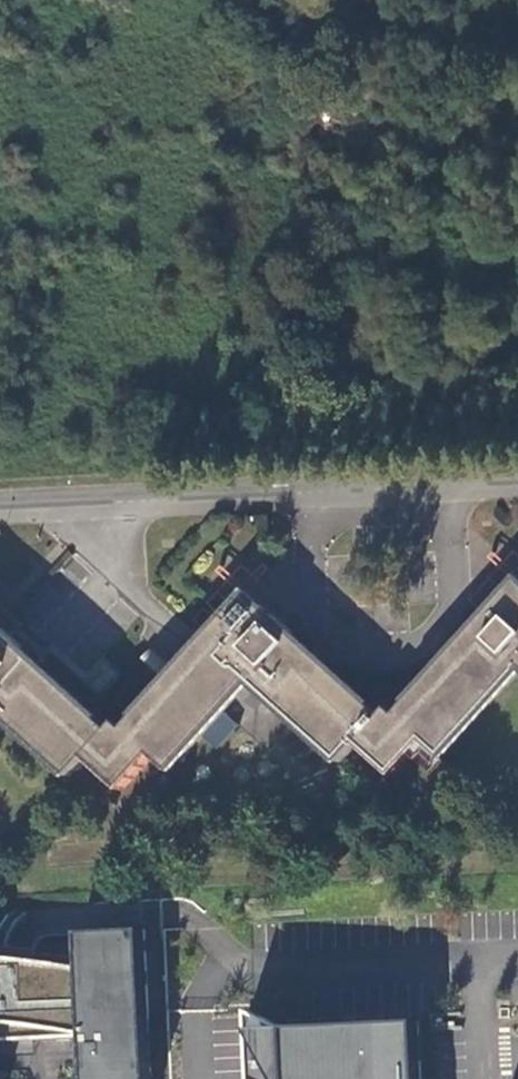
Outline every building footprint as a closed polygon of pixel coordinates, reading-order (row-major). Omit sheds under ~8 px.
[(121,790),(154,755),(171,770),(252,681),(339,761),(359,740),(397,775),(428,743),(442,756),(517,671),(517,578),(484,614),(395,712),(388,706),(381,714),(342,679),(294,635),(247,593),(168,681),(126,728),(120,723),(115,728),(76,694),(2,629),(0,627),(0,710),(73,774),(87,760),(121,790)] [(85,1034),(87,1078),(151,1078),(144,927),(80,931),(82,966),(35,959),(0,956),(0,1039),(85,1034)] [(280,1022),(250,1009),(252,1078),(421,1078),(418,1018),(353,1022),(288,1026),(280,1022)]
